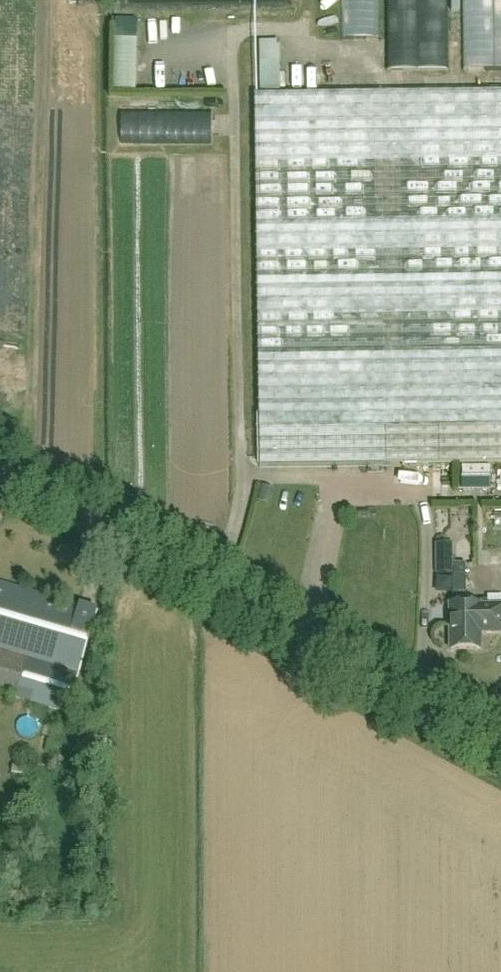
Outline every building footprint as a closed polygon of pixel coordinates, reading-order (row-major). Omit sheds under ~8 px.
[(342,44),(376,44),(377,0),(343,0),(342,44)] [(388,75),(450,75),(450,0),(388,0),(388,75)] [(466,75),(500,75),(500,0),(465,0),(466,75)] [(281,96),(280,42),(260,43),(261,96),(255,97),(260,468),(500,465),(500,93),(281,96)] [(111,55),(111,68),(127,69),(127,56),(111,55)] [(336,77),(339,94),(348,93),(346,75),(336,77)] [(462,466),(462,490),(490,490),(490,466),(462,466)] [(262,484),(257,500),(268,503),(271,492),(273,487),(262,484)] [(484,537),(486,568),(500,567),(500,536),(484,537)] [(436,544),(437,575),(453,575),(453,544),(436,544)] [(454,563),(454,575),(465,574),(465,563),(454,563)] [(480,606),(480,604),(470,604),(470,587),(467,587),(467,580),(459,580),(459,597),(453,597),(453,604),(449,605),(450,649),(480,649),(480,634),(500,633),(500,606),(480,606)] [(97,613),(0,584),(0,693),(80,717),(91,679),(79,674),(97,613)]
